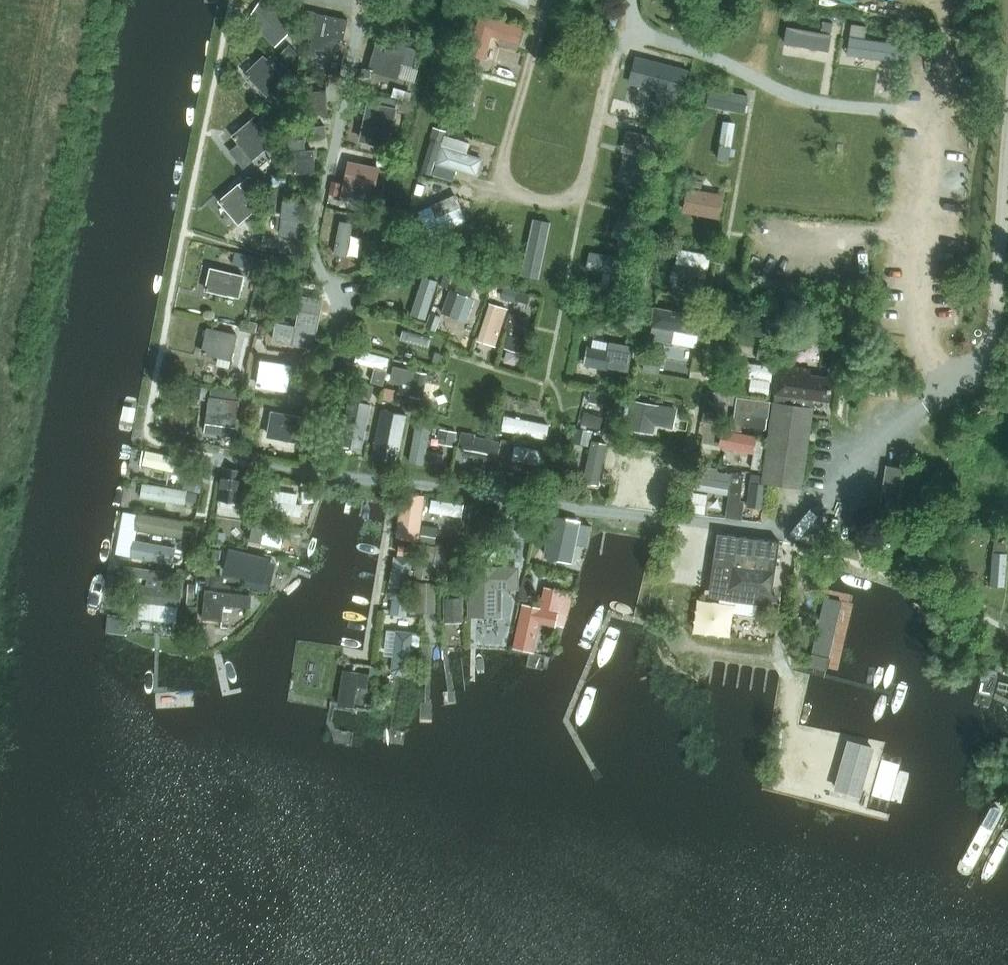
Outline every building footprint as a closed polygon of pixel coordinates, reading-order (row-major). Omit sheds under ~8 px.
[(293,28),(266,2),(251,19),(277,44),(293,28)] [(345,19),(314,12),(307,45),(339,52),(345,19)] [(523,26),(480,14),(469,53),(485,58),(492,35),(518,42),(523,26)] [(824,31),(831,32),(832,23),(825,21),(824,31)] [(866,25),(851,23),(849,34),(864,36),(866,25)] [(829,32),(786,25),(783,44),(826,51),(829,32)] [(864,36),(849,34),(846,52),(902,60),(904,42),(864,36)] [(405,52),(376,44),(369,69),(399,77),(405,52)] [(262,51),(242,69),(267,95),(282,80),(285,82),(289,78),(293,74),(271,51),(266,56),(262,51)] [(682,96),(689,69),(636,55),(628,83),(682,96)] [(747,95),(707,87),(704,103),(744,111),(747,95)] [(328,112),(326,89),(303,91),(305,115),(328,112)] [(391,111),(369,106),(362,137),(384,142),(391,111)] [(273,142),(252,117),(232,134),(252,159),(273,142)] [(664,139),(628,130),(622,150),(638,155),(630,186),(650,192),(664,139)] [(289,172),(312,171),(310,150),(306,150),(305,138),(287,139),(287,151),(289,172)] [(440,142),(431,139),(421,171),(430,174),(440,142)] [(481,157),(439,144),(434,162),(476,175),(481,157)] [(379,167),(349,160),(343,186),(340,196),(370,203),(373,192),(379,167)] [(263,203),(244,179),(219,199),(238,223),(263,203)] [(724,194),(687,186),(682,211),(719,218),(724,194)] [(421,194),(414,192),(411,203),(418,205),(421,194)] [(284,198),(280,232),(301,234),(306,201),(284,198)] [(466,218),(461,206),(436,216),(431,206),(418,212),(423,222),(412,227),(418,239),(466,218)] [(533,218),(522,273),(538,277),(550,222),(533,218)] [(341,220),(335,252),(348,255),(353,222),(341,220)] [(679,248),(676,262),(708,269),(711,254),(679,248)] [(257,266),(260,253),(239,249),(236,261),(257,266)] [(588,250),(584,268),(625,275),(628,258),(588,250)] [(241,274),(210,266),(205,288),(235,296),(241,274)] [(447,288),(452,276),(444,273),(440,285),(447,288)] [(424,276),(412,314),(426,319),(438,281),(424,276)] [(474,298),(448,289),(440,312),(466,321),(474,298)] [(318,329),(323,299),(298,294),(292,324),(318,329)] [(600,297),(589,295),(587,305),(598,307),(600,297)] [(507,309),(488,303),(476,339),(495,346),(507,309)] [(653,306),(649,325),(700,334),(704,315),(653,306)] [(529,318),(510,313),(505,329),(509,330),(504,347),(520,351),(529,318)] [(237,333),(204,326),(199,353),(232,360),(237,333)] [(633,342),(611,339),(609,350),(611,350),(609,367),(626,370),(628,358),(631,359),(633,342)] [(358,349),(355,360),(387,368),(390,356),(358,349)] [(293,364),(261,359),(257,386),(289,390),(293,364)] [(751,378),(749,392),(768,395),(770,380),(771,380),(773,365),(741,361),(739,376),(751,378)] [(774,401),(767,454),(763,481),(802,486),(813,407),(811,407),(812,398),(829,400),(832,378),(810,375),(811,368),(778,364),(774,392),(776,392),(775,401),(774,401)] [(428,372),(402,367),(393,365),(389,381),(398,383),(396,392),(423,398),(428,372)] [(240,391),(230,390),(211,387),(210,395),(206,421),(205,432),(234,436),(236,425),(240,391)] [(624,397),(590,389),(589,394),(589,396),(588,401),(609,405),(609,406),(603,432),(616,434),(624,397)] [(361,448),(370,403),(349,399),(340,444),(361,448)] [(676,407),(630,399),(625,427),(652,432),(654,424),(673,427),(676,407)] [(769,404),(736,400),(734,411),(767,415),(769,404)] [(381,408),(371,457),(397,462),(407,413),(381,408)] [(302,415),(271,410),(266,436),(297,441),(302,415)] [(504,418),(502,429),(511,430),(511,431),(545,437),(547,437),(549,423),(537,421),(525,419),(505,415),(504,418)] [(432,424),(417,421),(410,462),(424,464),(432,424)] [(444,424),(440,439),(457,443),(461,428),(444,424)] [(757,435),(722,430),(719,447),(754,452),(757,435)] [(477,435),(477,436),(474,436),(475,434),(460,431),(456,452),(483,457),(480,476),(491,478),(499,439),(477,435)] [(605,443),(589,440),(581,481),(596,484),(605,443)] [(514,448),(512,459),(539,464),(541,464),(544,450),(515,444),(514,448)] [(177,459),(145,453),(143,464),(174,470),(177,459)] [(729,493),(731,473),(717,472),(718,467),(697,464),(696,471),(694,488),(729,493)] [(888,465),(881,512),(928,520),(933,488),(918,485),(920,469),(888,465)] [(245,470),(221,467),(216,505),(233,507),(233,501),(241,502),(245,470)] [(731,473),(729,493),(726,516),(741,518),(743,502),(740,501),(743,475),(731,473)] [(180,479),(169,477),(167,485),(170,485),(170,489),(140,483),(137,494),(174,501),(177,487),(179,487),(180,479)] [(202,483),(184,479),(182,487),(200,491),(202,483)] [(295,494),(273,491),(272,500),(263,499),(261,510),(299,516),(301,504),(294,503),(295,494)] [(395,537),(418,540),(424,494),(401,491),(395,537)] [(462,502),(430,498),(428,511),(460,515),(462,502)] [(167,520),(134,514),(132,526),(165,531),(167,520)] [(532,527),(534,518),(522,515),(520,525),(532,527)] [(547,556),(572,561),(576,542),(580,522),(580,521),(555,516),(547,556)] [(920,544),(922,528),(906,526),(879,522),(876,538),(904,542),(920,544)] [(711,585),(709,596),(758,603),(758,605),(758,606),(758,607),(759,609),(759,610),(760,610),(762,611),(763,611),(764,611),(766,611),(767,610),(768,609),(768,608),(769,607),(769,605),(769,602),(778,541),(719,532),(711,585)] [(277,542),(247,536),(246,547),(275,552),(277,542)] [(174,547),(132,540),(129,557),(171,564),(174,547)] [(449,558),(452,542),(440,540),(437,556),(449,558)] [(436,546),(418,543),(413,576),(437,580),(438,574),(442,575),(444,565),(433,563),(436,546)] [(1005,554),(992,554),(992,587),(1005,587),(1005,554)] [(273,593),(275,570),(263,558),(251,556),(247,592),(259,593),(259,591),(273,593)] [(408,587),(413,560),(401,558),(393,556),(388,584),(396,585),(408,587)] [(468,616),(502,616),(502,588),(519,589),(520,566),(486,565),(470,565),(469,565),(469,576),(469,577),(468,616)] [(212,571),(211,584),(224,585),(224,578),(219,572),(212,571)] [(178,588),(137,583),(135,600),(176,604),(178,588)] [(433,612),(432,583),(413,583),(414,601),(408,601),(408,612),(433,612)] [(461,596),(461,583),(450,583),(450,596),(450,597),(442,597),(442,621),(461,621),(461,597),(461,596)] [(249,594),(210,591),(205,591),(203,619),(223,620),(225,604),(248,606),(249,594)] [(840,613),(842,602),(824,598),(821,613),(820,617),(811,658),(820,660),(829,663),(840,613)] [(559,610),(523,602),(512,647),(532,652),(539,622),(555,626),(559,610)] [(699,624),(708,626),(712,607),(703,605),(699,624)] [(419,645),(421,631),(411,630),(393,628),(386,627),(383,655),(390,655),(388,670),(406,672),(409,643),(419,645)] [(367,673),(341,669),(335,705),(351,707),(354,685),(365,687),(367,673)] [(989,802),(956,867),(970,875),(1004,810),(989,802)]
